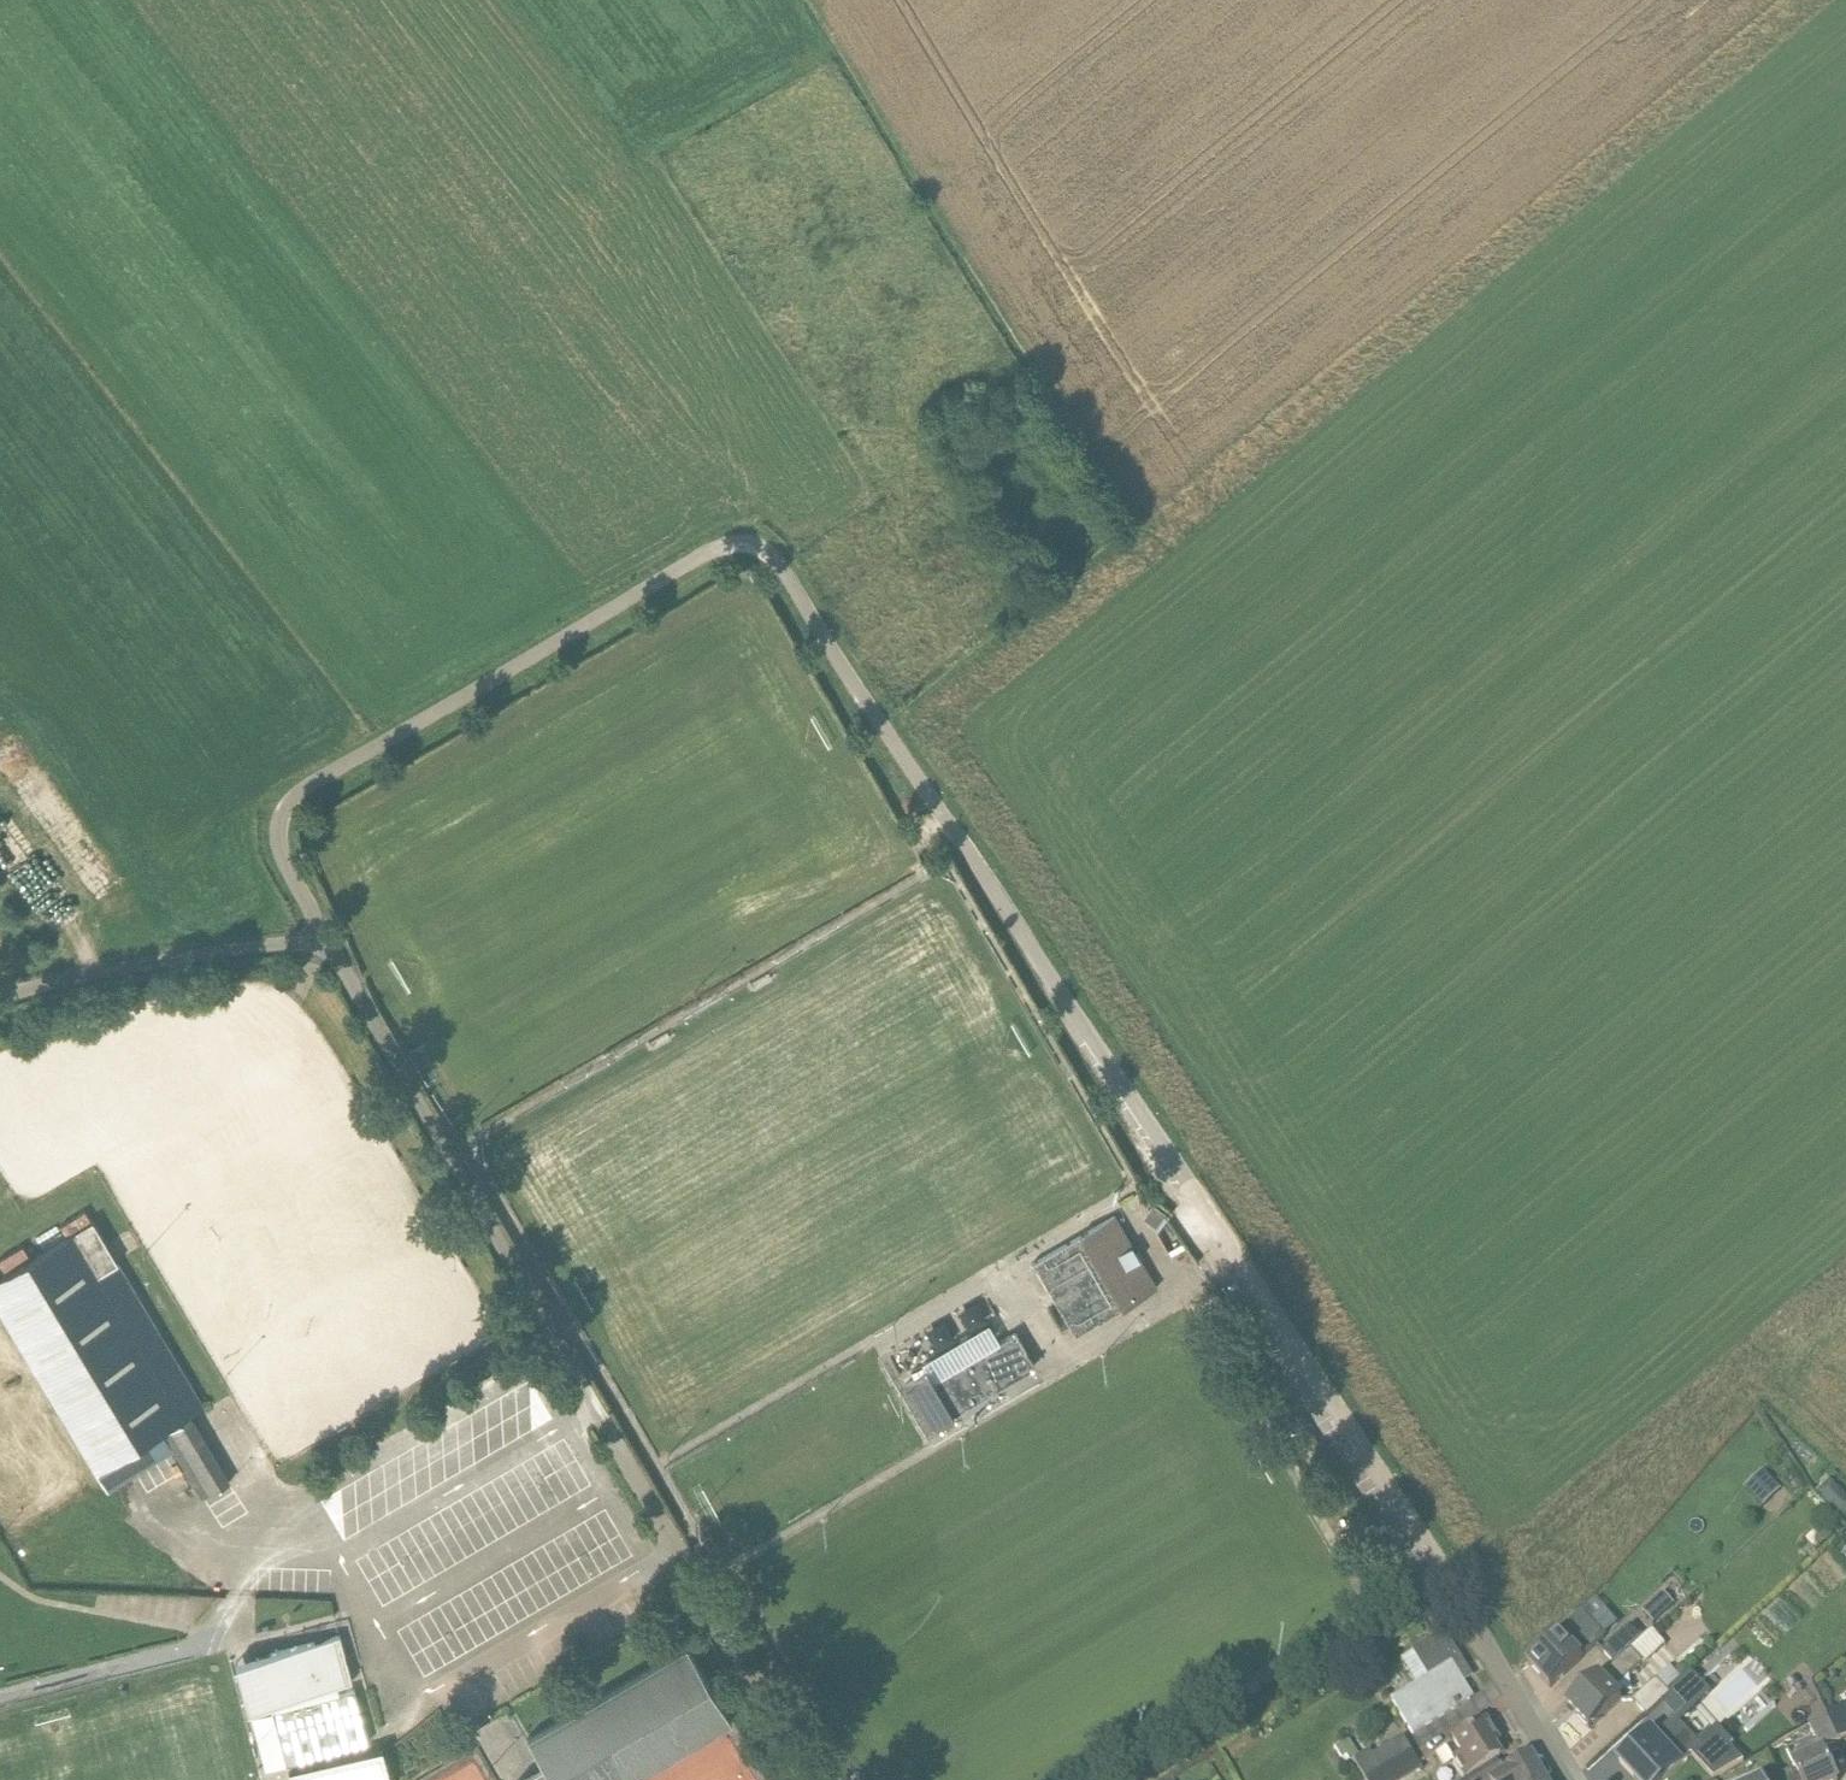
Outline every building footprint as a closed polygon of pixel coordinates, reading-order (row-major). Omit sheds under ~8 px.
[(755,988),(773,977),(769,972),(752,983),(755,988)] [(653,1048),(671,1037),(668,1032),(650,1043),(653,1048)] [(1158,1226),(1164,1217),(1154,1210),(1148,1218),(1158,1226)] [(1115,1217),(1034,1264),(1076,1337),(1158,1290),(1115,1217)] [(135,1337),(155,1325),(94,1222),(0,1277),(0,1307),(95,1473),(184,1420),(135,1337)] [(906,1386),(933,1431),(955,1418),(953,1415),(1036,1367),(1016,1334),(934,1382),(929,1373),(906,1386)] [(189,1417),(184,1420),(95,1473),(101,1482),(108,1490),(175,1450),(204,1499),(229,1484),(189,1417)] [(1765,1469),(1746,1487),(1763,1505),(1782,1488),(1765,1469)] [(1830,1477),(1816,1490),(1829,1504),(1843,1491),(1830,1477)] [(1816,1549),(1828,1536),(1819,1526),(1806,1538),(1816,1549)] [(706,1556),(715,1551),(709,1540),(700,1545),(706,1556)] [(1655,1622),(1675,1603),(1663,1591),(1644,1610),(1655,1622)] [(1551,1685),(1607,1634),(1584,1611),(1562,1632),(1529,1662),(1551,1685)] [(1616,1664),(1632,1649),(1644,1637),(1631,1623),(1602,1649),(1615,1663),(1616,1664)] [(1469,1676),(1460,1662),(1443,1633),(1402,1658),(1418,1684),(1393,1699),(1413,1732),(1470,1697),(1461,1682),(1469,1676)] [(251,1709),(284,1700),(338,1686),(353,1682),(340,1636),(239,1663),(236,1664),(248,1710),(251,1709)] [(732,1721),(687,1646),(528,1740),(544,1767),(520,1779),(633,1779),(732,1721)] [(1614,1688),(1643,1662),(1632,1649),(1616,1664),(1615,1663),(1569,1705),(1590,1728),(1608,1712),(1623,1698),(1614,1688)] [(1672,1664),(1634,1698),(1647,1714),(1665,1698),(1671,1692),(1669,1690),(1684,1676),(1672,1664)] [(1671,1692),(1665,1698),(1682,1716),(1711,1689),(1694,1670),(1671,1692)] [(338,1686),(284,1700),(286,1707),(273,1711),(287,1765),(369,1744),(354,1689),(340,1693),(338,1686)] [(1176,1714),(1178,1717),(1199,1707),(1196,1702),(1176,1714)] [(1829,1713),(1843,1741),(1845,1739),(1845,1706),(1829,1713)] [(1762,1734),(1739,1709),(1691,1752),(1692,1752),(1714,1778),(1745,1760),(1739,1754),(1762,1734)] [(1843,1741),(1829,1713),(1823,1715),(1809,1722),(1820,1748),(1794,1761),(1799,1773),(1802,1779),(1838,1779),(1829,1759),(1824,1749),(1843,1741)] [(1654,1729),(1620,1761),(1638,1779),(1662,1779),(1692,1752),(1691,1752),(1700,1744),(1676,1718),(1659,1735),(1654,1729)] [(1462,1779),(1464,1779),(1467,1778),(1501,1756),(1494,1746),(1498,1743),(1485,1721),(1451,1740),(1459,1755),(1450,1760),(1462,1779)] [(460,1743),(474,1735),(470,1729),(456,1737),(458,1741),(438,1753),(445,1764),(465,1752),(460,1743)] [(1411,1750),(1402,1736),(1372,1754),(1369,1749),(1338,1768),(1346,1779),(1360,1779),(1364,1778),(1411,1750)] [(1348,1753),(1342,1742),(1333,1747),(1339,1758),(1348,1753)] [(289,1774),(291,1779),(378,1779),(390,1777),(383,1749),(289,1774)] [(1364,1778),(1365,1779),(1403,1779),(1422,1769),(1411,1750),(1364,1778)] [(1467,1778),(1469,1779),(1542,1779),(1528,1756),(1523,1759),(1507,1767),(1501,1756),(1467,1778)] [(1077,1773),(1079,1776),(1097,1766),(1096,1762),(1077,1773)]
